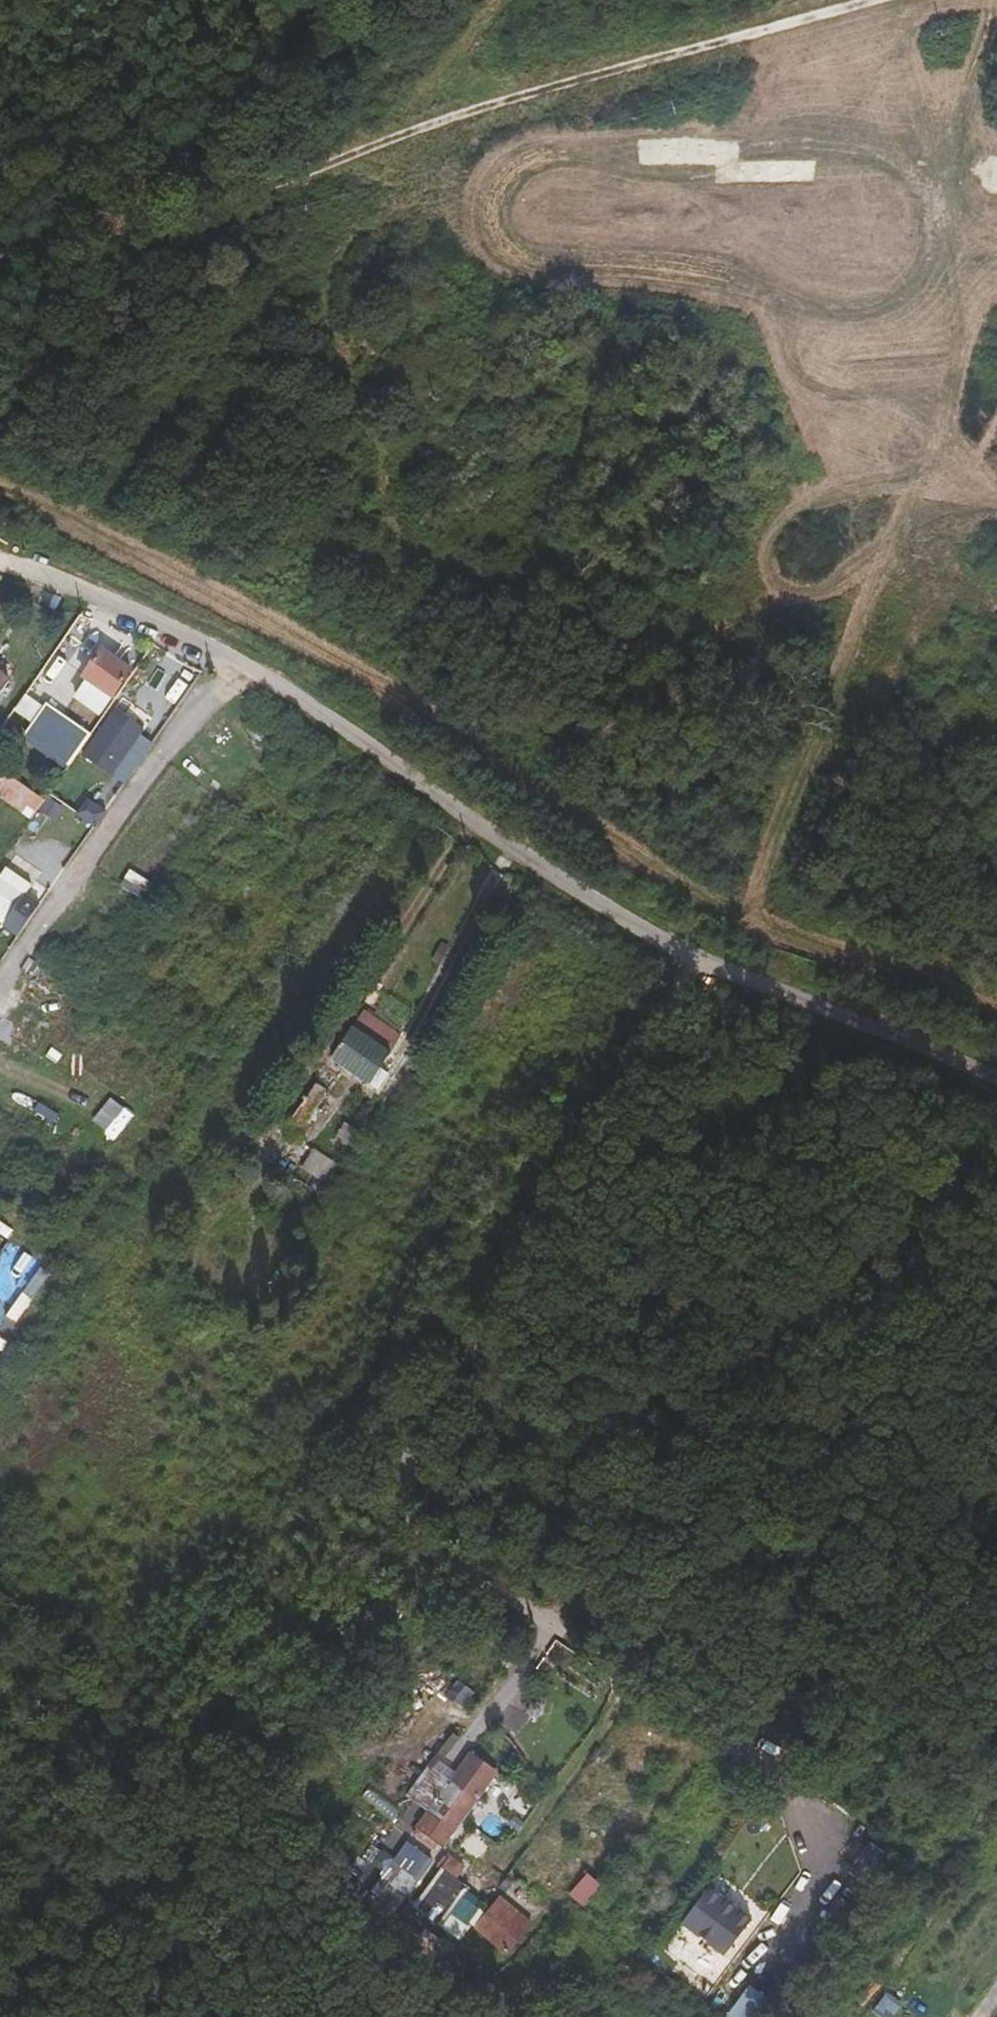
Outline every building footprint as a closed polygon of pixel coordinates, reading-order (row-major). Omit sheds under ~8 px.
[(93,671),(98,675),(107,662),(101,659),(93,671)] [(81,703),(96,713),(114,687),(98,675),(93,671),(84,664),(64,692),(76,700),(81,703)] [(32,719),(41,704),(24,694),(15,709),(32,719)] [(70,717),(81,703),(76,700),(66,712),(70,717)] [(58,767),(70,750),(7,705),(0,715),(0,730),(2,728),(58,767)] [(115,706),(82,751),(112,773),(145,728),(115,706)] [(32,817),(44,797),(0,770),(0,797),(32,817)] [(64,804),(49,796),(39,814),(53,822),(64,804)] [(88,796),(78,811),(96,823),(106,808),(88,796)] [(0,875),(0,918),(17,931),(40,900),(2,872),(0,875)] [(443,938),(433,956),(443,961),(453,943),(443,938)] [(366,1007),(357,1020),(393,1046),(402,1034),(366,1007)] [(357,1020),(340,1043),(377,1069),(393,1046),(357,1020)] [(377,1069),(340,1043),(317,1072),(356,1099),(377,1069)] [(314,1112),(302,1104),(291,1117),(299,1122),(309,1117),(314,1112)] [(364,1131),(346,1118),(335,1133),(353,1146),(364,1131)] [(341,1162),(314,1146),(301,1169),(328,1184),(341,1162)] [(375,1612),(356,1599),(343,1621),(364,1633),(375,1612)] [(474,1749),(455,1774),(442,1764),(464,1736),(456,1730),(434,1758),(410,1787),(433,1803),(415,1825),(440,1846),(500,1769),(474,1749)] [(400,1907),(433,1858),(406,1839),(372,1888),(400,1907)] [(468,1866),(450,1853),(442,1865),(459,1877),(468,1866)] [(604,1885),(588,1871),(569,1895),(584,1908),(604,1885)] [(454,1896),(431,1877),(404,1912),(425,1930),(454,1896)] [(712,1885),(684,1921),(725,1952),(752,1916),(712,1885)] [(535,1926),(500,1896),(484,1914),(494,1923),(486,1933),(511,1954),(535,1926)] [(800,1921),(779,1907),(768,1923),(790,1936),(800,1921)] [(506,1953),(478,1926),(459,1946),(487,1972),(506,1953)] [(745,1991),(727,2016),(782,2016),(745,1991)]
